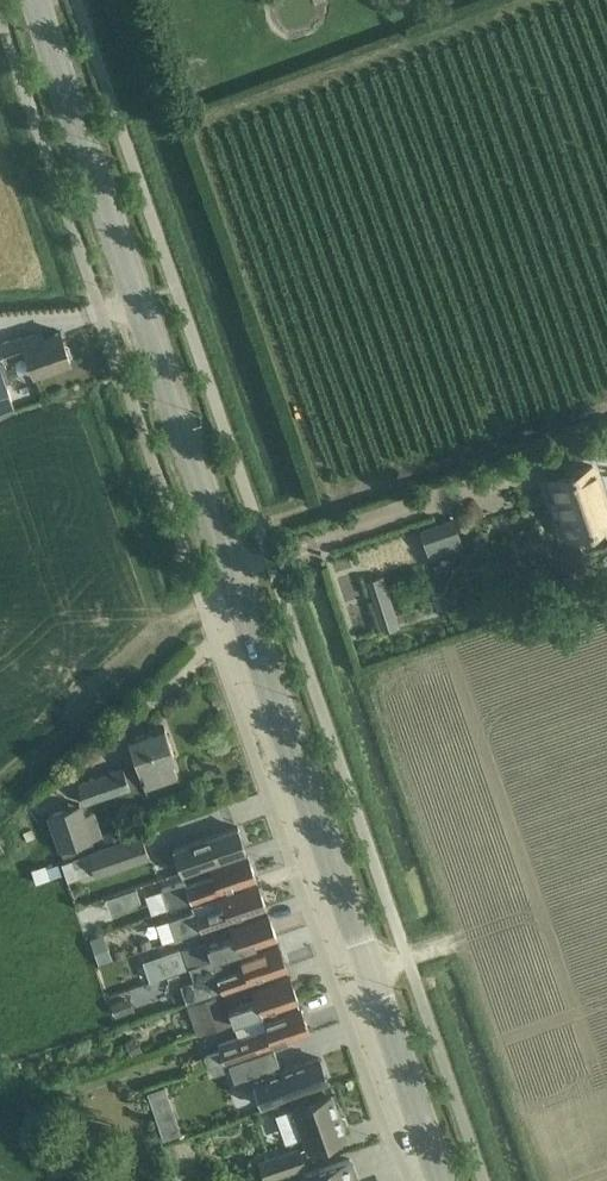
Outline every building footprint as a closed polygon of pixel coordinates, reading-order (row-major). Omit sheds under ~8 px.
[(400,4),(396,0),(378,0),(391,13),(400,4)] [(49,368),(72,361),(61,331),(43,337),(41,330),(17,339),(16,337),(0,342),(0,350),(4,361),(27,353),(34,374),(49,368)] [(17,408),(6,381),(3,372),(2,373),(0,374),(0,415),(17,408)] [(552,479),(559,501),(553,503),(557,515),(563,512),(571,534),(578,532),(583,545),(587,547),(606,541),(606,540),(606,529),(604,520),(606,519),(606,505),(593,465),(552,479)] [(461,539),(455,520),(423,530),(429,549),(461,539)] [(422,556),(427,571),(464,561),(460,545),(422,556)] [(386,630),(401,625),(385,577),(370,582),(386,630)] [(128,738),(139,770),(145,788),(177,777),(171,759),(175,758),(164,726),(128,738)] [(132,789),(125,767),(79,781),(86,803),(132,789)] [(82,804),(49,815),(61,851),(93,840),(82,804)] [(181,870),(224,857),(247,849),(239,826),(216,834),(202,839),(174,846),(181,870)] [(122,827),(103,834),(104,836),(106,844),(125,838),(122,827)] [(151,857),(142,832),(125,838),(106,844),(88,850),(97,876),(151,857)] [(170,908),(235,885),(257,877),(249,855),(211,868),(215,877),(188,886),(186,881),(164,889),(170,908)] [(259,883),(236,891),(194,906),(196,910),(171,919),(177,937),(245,914),(267,906),(259,883)] [(94,901),(104,897),(99,885),(80,893),(85,905),(94,901)] [(137,887),(114,894),(118,906),(141,899),(137,887)] [(104,897),(94,901),(98,913),(115,907),(112,895),(104,897)] [(180,971),(190,967),(191,968),(229,954),(278,937),(270,914),(232,928),(235,936),(208,946),(207,941),(173,952),(180,971)] [(105,948),(101,936),(90,940),(95,952),(105,948)] [(150,938),(141,942),(143,948),(153,945),(150,938)] [(188,1003),(201,998),(266,975),(288,967),(280,944),(242,958),(246,967),(235,971),(229,954),(191,968),(195,981),(182,985),(188,1003)] [(199,1036),(236,1022),(300,1000),(292,977),(254,990),(257,999),(222,1012),(217,997),(189,1007),(199,1036)] [(136,1012),(131,997),(112,1003),(117,1018),(136,1012)] [(217,1062),(245,1053),(310,1030),(302,1008),(264,1021),(267,1030),(220,1046),(222,1051),(205,1056),(208,1065),(217,1062)] [(135,1036),(125,1043),(133,1055),(143,1048),(135,1036)] [(275,1048),(230,1064),(238,1086),(254,1081),(262,1104),(328,1081),(320,1057),(280,1071),(278,1065),(280,1064),(275,1048)] [(208,1065),(206,1066),(210,1076),(220,1072),(217,1062),(208,1065)] [(309,1149),(325,1144),(348,1135),(332,1093),(294,1106),(309,1149)] [(230,1127),(252,1120),(247,1103),(225,1110),(230,1127)] [(177,1119),(159,1125),(164,1138),(181,1132),(177,1119)] [(266,1180),(267,1180),(308,1167),(301,1147),(259,1161),(266,1180)] [(308,1180),(359,1180),(351,1159),(306,1174),(308,1180)]
